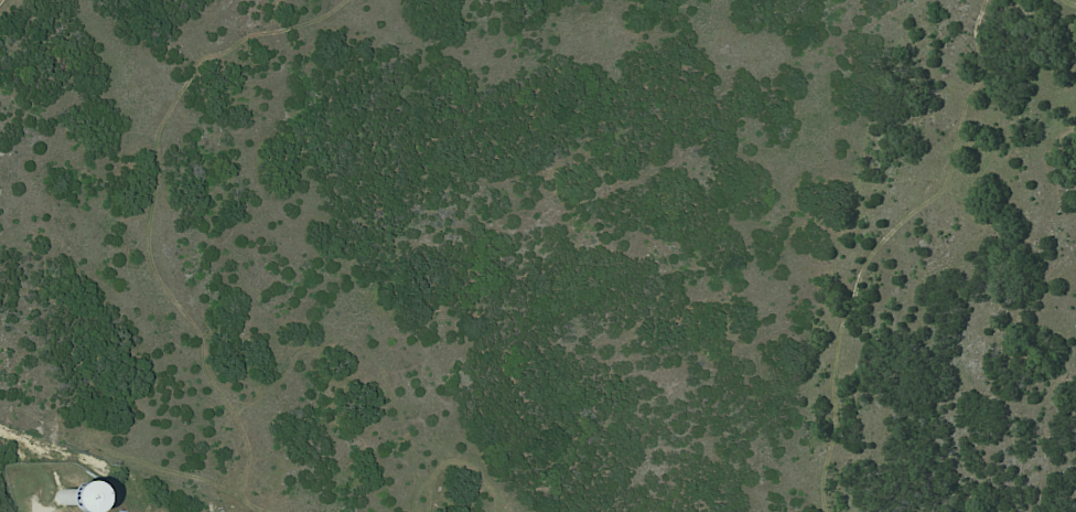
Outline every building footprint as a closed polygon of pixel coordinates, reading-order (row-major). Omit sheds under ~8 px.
[(76,511),(76,482),(47,483),(47,511),(74,511),(76,511)]
